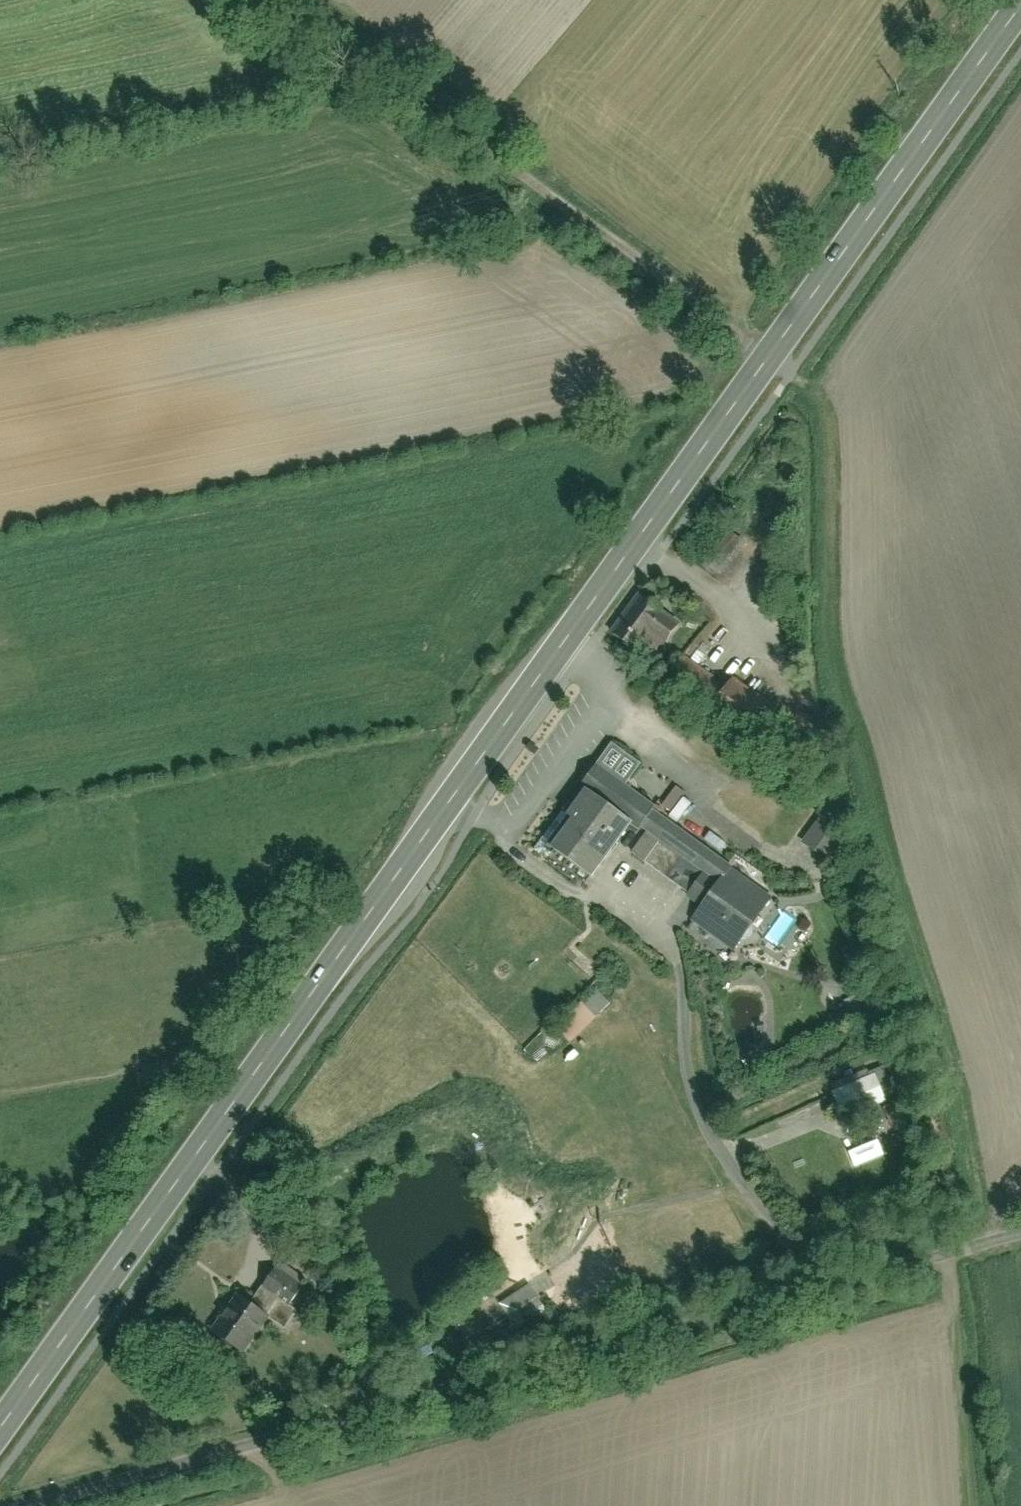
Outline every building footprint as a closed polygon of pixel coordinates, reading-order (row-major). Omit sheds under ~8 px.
[(753,546),(741,535),(714,565),(726,576),(753,546)] [(688,621),(643,592),(618,631),(662,660),(688,621)] [(720,705),(733,685),(689,656),(676,675),(720,705)] [(777,704),(738,678),(733,685),(720,705),(758,731),(777,704)] [(614,742),(600,762),(630,783),(644,763),(614,742)] [(728,876),(733,870),(658,816),(664,808),(630,783),(600,762),(582,786),(590,792),(579,808),(570,802),(536,849),(550,859),(559,848),(598,876),(637,822),(663,841),(649,861),(685,887),(700,868),(706,872),(693,891),(706,901),(693,920),(737,952),(770,907),(728,876)] [(671,783),(647,765),(637,778),(660,797),(671,783)] [(689,792),(680,786),(666,805),(674,811),(689,792)] [(681,820),(695,802),(689,796),(674,815),(681,820)] [(831,810),(808,835),(830,855),(853,831),(831,810)] [(551,1025),(565,1040),(591,1015),(577,1000),(551,1025)] [(879,1074),(837,1089),(848,1117),(890,1101),(879,1074)] [(274,1258),(257,1285),(286,1303),(303,1276),(274,1258)] [(535,1285),(507,1302),(521,1325),(549,1307),(535,1285)] [(206,1330),(240,1352),(265,1314),(231,1292),(206,1330)]
